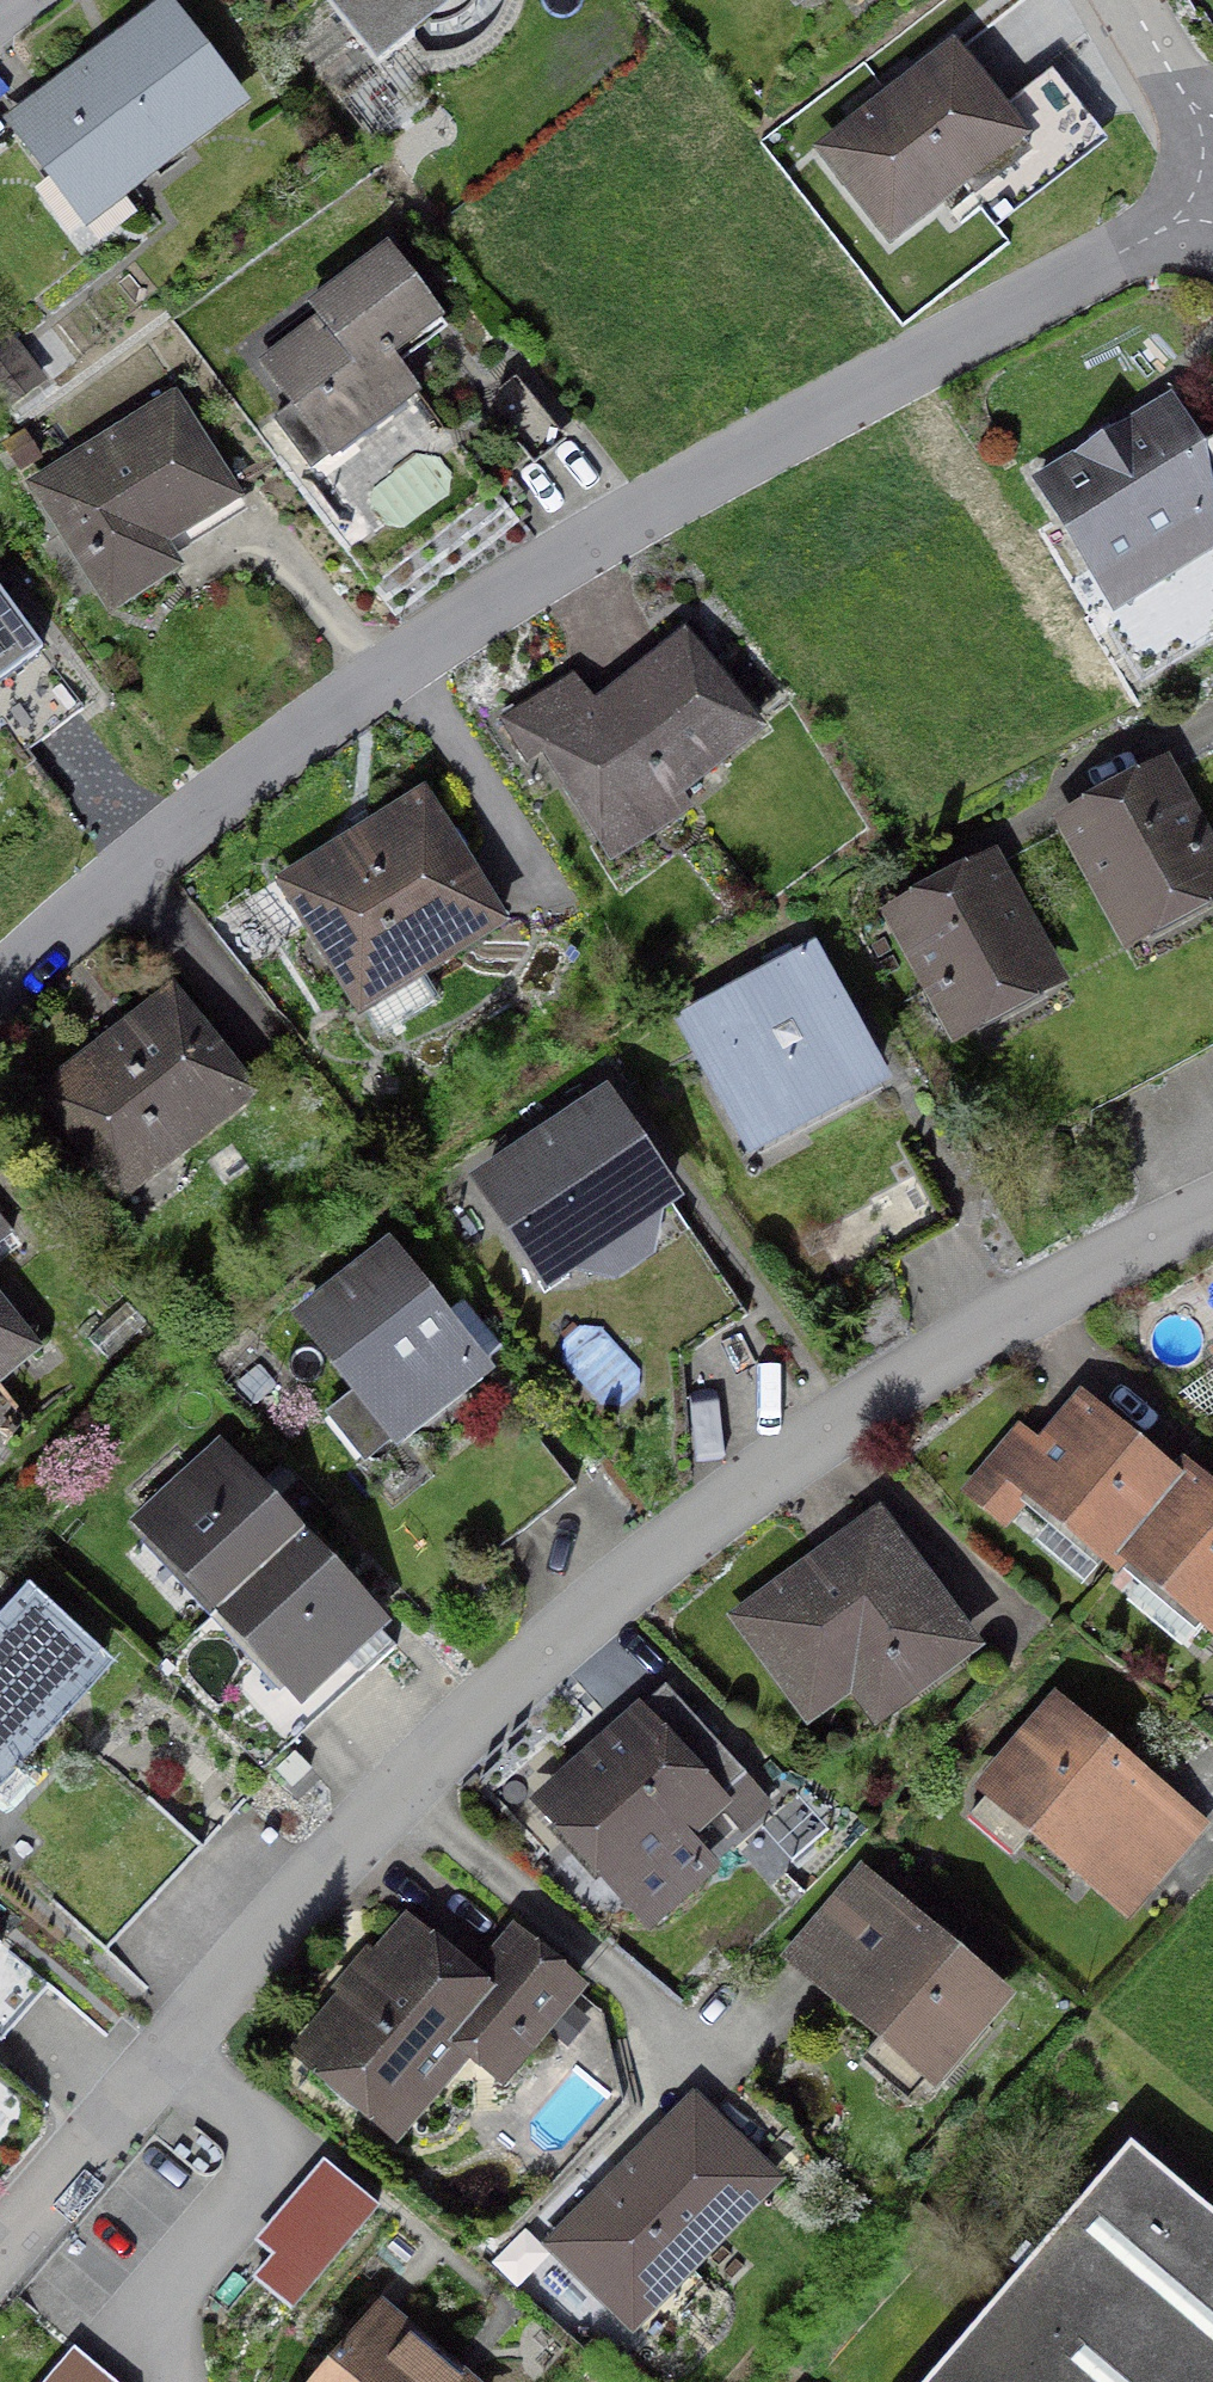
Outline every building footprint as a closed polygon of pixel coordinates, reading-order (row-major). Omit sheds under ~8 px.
[(171,0),(166,0),(5,121),(87,230),(251,106),(171,0)] [(376,68),(467,0),(324,0),(376,68)] [(996,226),(1108,139),(1053,69),(1005,106),(954,41),(812,152),(890,252),(968,191),(996,226)] [(257,360),(292,408),(275,420),(313,472),(423,393),(402,364),(450,330),(389,245),(306,305),(316,319),(257,360)] [(48,384),(13,332),(0,341),(0,400),(8,411),(48,384)] [(486,401),(535,467),(565,445),(516,379),(486,401)] [(184,572),(170,549),(245,503),(176,392),(26,484),(109,618),(184,572)] [(1212,549),(1212,546),(1198,455),(1171,419),(1053,487),(1123,606),(1212,549)] [(21,475),(44,461),(26,430),(3,444),(21,475)] [(10,710),(43,687),(27,665),(44,654),(0,591),(0,696),(10,710)] [(597,711),(574,679),(499,720),(528,760),(548,746),(602,828),(672,787),(678,796),(756,730),(684,639),(597,711)] [(1170,758),(1052,821),(1125,955),(1212,907),(1212,837),(1170,758)] [(357,1010),(493,927),(417,801),(281,884),(296,910),(281,919),(298,947),(313,937),(357,1010)] [(1070,986),(995,851),(880,914),(955,1049),(1070,986)] [(750,1163),(894,1087),(816,942),(795,953),(790,944),(760,960),(765,969),(672,1019),(750,1163)] [(119,1207),(261,1096),(173,983),(31,1094),(119,1207)] [(685,1204),(608,1088),(468,1181),(545,1297),(574,1278),(617,1285),(655,1260),(662,1219),(685,1204)] [(0,1217),(0,1249),(15,1236),(0,1217)] [(397,1455),(496,1378),(484,1363),(502,1349),(462,1298),(444,1312),(389,1242),(291,1319),(350,1395),(323,1416),(364,1468),(391,1447),(397,1455)] [(45,1353),(0,1296),(0,1388),(45,1353)] [(88,1338),(109,1361),(147,1326),(125,1303),(88,1338)] [(1039,1442),(1017,1423),(959,1492),(1005,1531),(1025,1506),(1117,1583),(1127,1571),(1117,1563),(1185,1481),(1172,1470),(1080,1393),(1039,1442)] [(219,1440),(129,1523),(147,1542),(134,1554),(193,1618),(201,1611),(210,1622),(306,1534),(219,1440)] [(1212,1643),(1212,1487),(1181,1460),(1172,1470),(1185,1481),(1117,1563),(1127,1571),(1212,1643)] [(852,1699),(876,1732),(986,1653),(880,1507),(727,1617),(809,1730),(852,1699)] [(392,1628),(306,1534),(210,1622),(215,1626),(201,1639),(265,1708),(284,1691),(301,1710),(392,1628)] [(116,1670),(30,1590),(0,1622),(0,1794),(116,1670)] [(776,1808),(665,1687),(643,1707),(639,1703),(528,1804),(550,1829),(528,1849),(576,1902),(598,1882),(649,1938),(723,1871),(697,1842),(723,1818),(742,1839),(776,1808)] [(1055,1696),(973,1792),(984,1801),(959,1831),(1004,1868),(1029,1839),(1129,1923),(1211,1826),(1055,1696)] [(861,1865),(779,1959),(935,2094),(1018,2000),(861,1865)] [(590,1990),(512,1925),(474,1971),(404,1914),(373,1952),(367,1948),(330,1992),(336,1997),(288,2056),(399,2148),(462,2072),(486,2092),(494,2082),(506,2091),(552,2035),(569,2050),(592,2023),(575,2008),(590,1990)] [(0,1945),(0,2044),(2,2046),(51,1987),(0,1945)] [(787,2184),(692,2093),(542,2247),(635,2338),(653,2319),(665,2330),(700,2294),(689,2284),(787,2184)] [(1132,2147),(931,2381),(1212,2381),(1212,2219),(1132,2147)] [(271,2259),(310,2292),(379,2212),(323,2164),(254,2243),(271,2259)] [(251,2282),(290,2315),(310,2292),(271,2259),(251,2282)] [(462,2369),(389,2308),(382,2302),(314,2381),(477,2381),(462,2369)] [(74,2349),(48,2381),(114,2381),(74,2349)]
